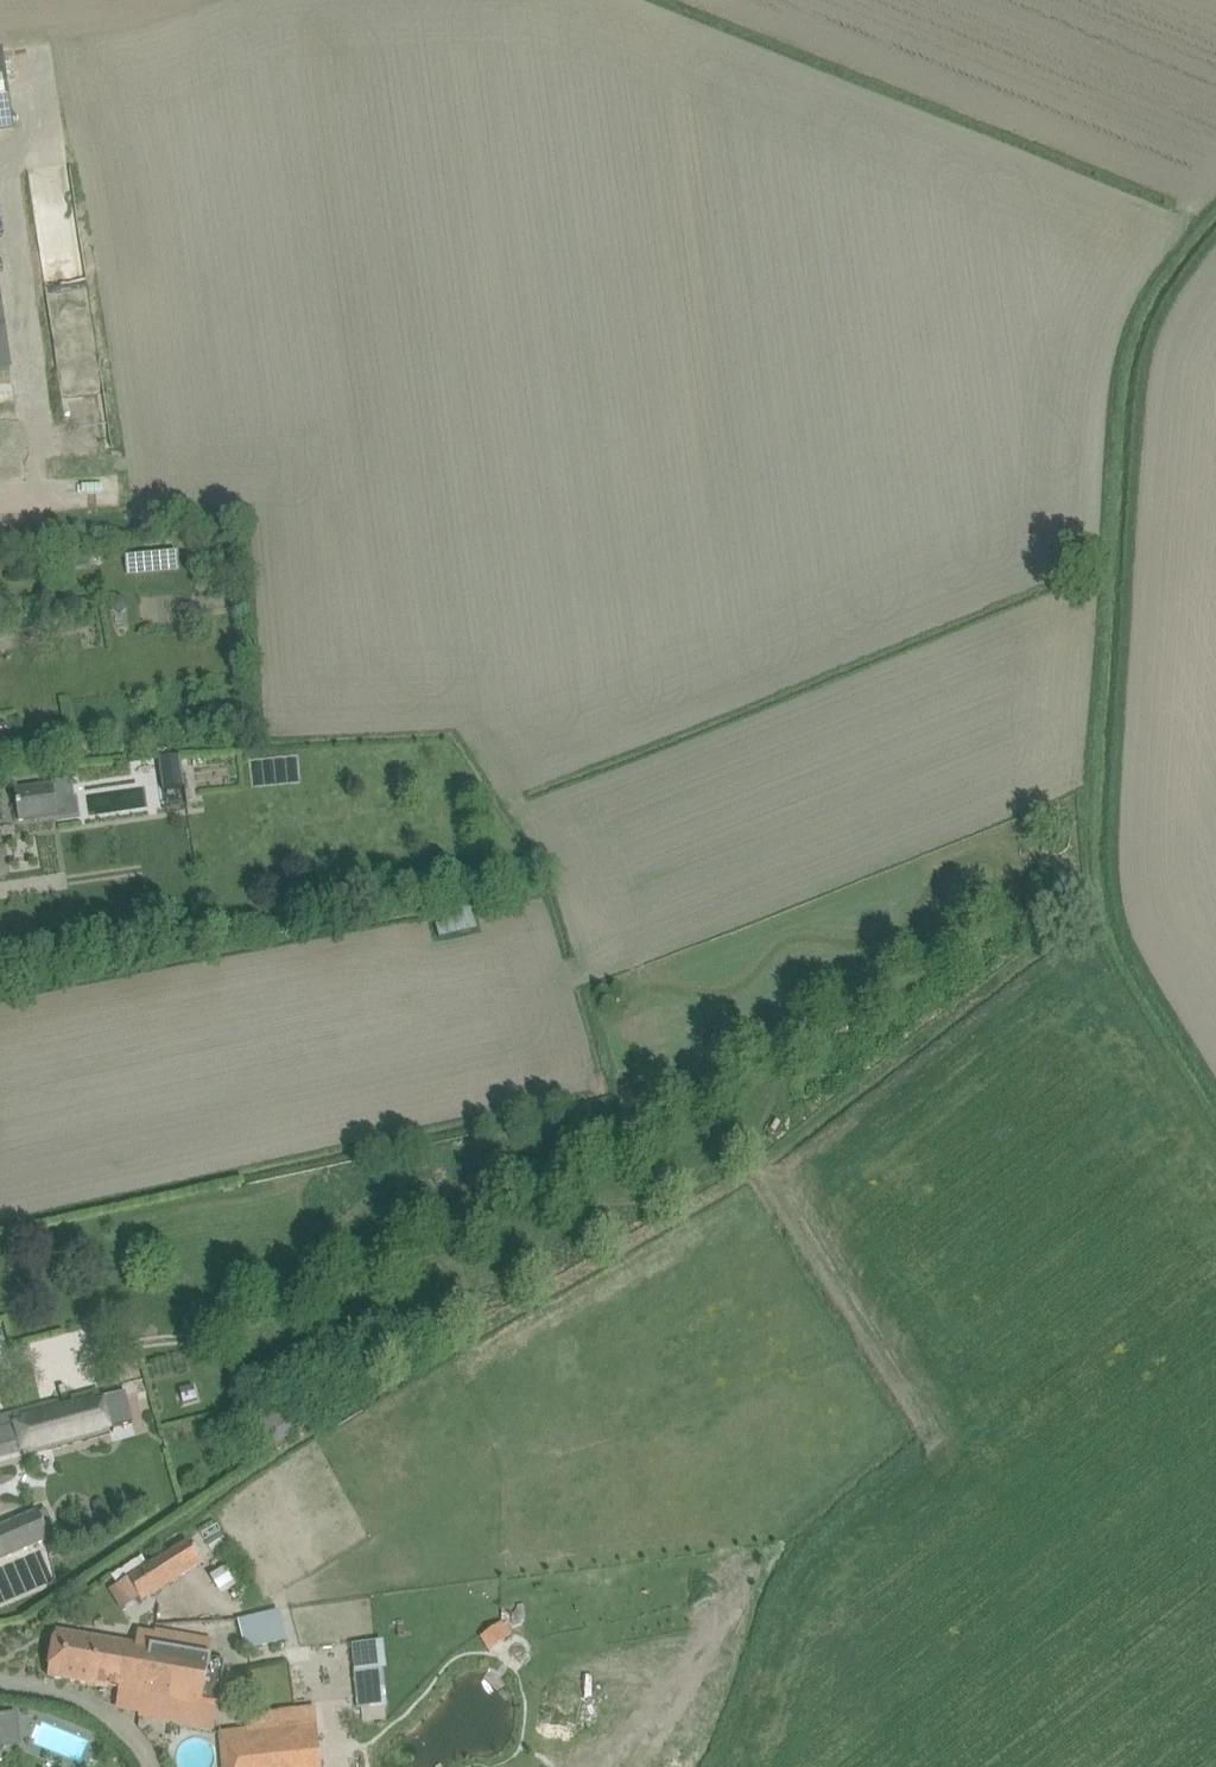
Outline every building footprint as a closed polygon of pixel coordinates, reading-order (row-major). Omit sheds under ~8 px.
[(14,129),(2,49),(0,50),(0,131),(14,129)] [(11,370),(0,297),(0,371),(11,370)] [(220,558),(221,576),(235,576),(234,558),(220,558)] [(114,598),(110,603),(111,610),(116,613),(122,613),(126,608),(125,602),(120,598),(114,598)] [(52,785),(14,790),(18,820),(56,815),(54,800),(74,797),(72,779),(51,782),(52,785)] [(470,908),(433,917),(438,938),(475,929),(470,908)] [(56,1399),(11,1411),(14,1421),(23,1453),(24,1457),(109,1433),(109,1431),(112,1430),(112,1427),(133,1421),(125,1391),(101,1397),(98,1388),(70,1396),(72,1401),(58,1405),(56,1399)] [(286,1419),(262,1434),(270,1447),(294,1431),(286,1419)] [(50,1538),(38,1508),(0,1526),(0,1561),(50,1538)] [(126,1576),(141,1600),(201,1564),(186,1539),(126,1576)] [(237,1620),(245,1651),(285,1641),(277,1610),(237,1620)] [(481,1635),(490,1648),(511,1633),(502,1620),(481,1635)] [(318,1626),(298,1628),(300,1646),(319,1644),(318,1626)] [(135,1647),(79,1637),(56,1633),(48,1677),(215,1707),(223,1662),(155,1651),(158,1635),(138,1632),(135,1647)] [(383,1670),(386,1670),(383,1640),(369,1641),(352,1642),(355,1672),(383,1670)] [(311,1723),(234,1730),(237,1765),(314,1759),(311,1723)]
